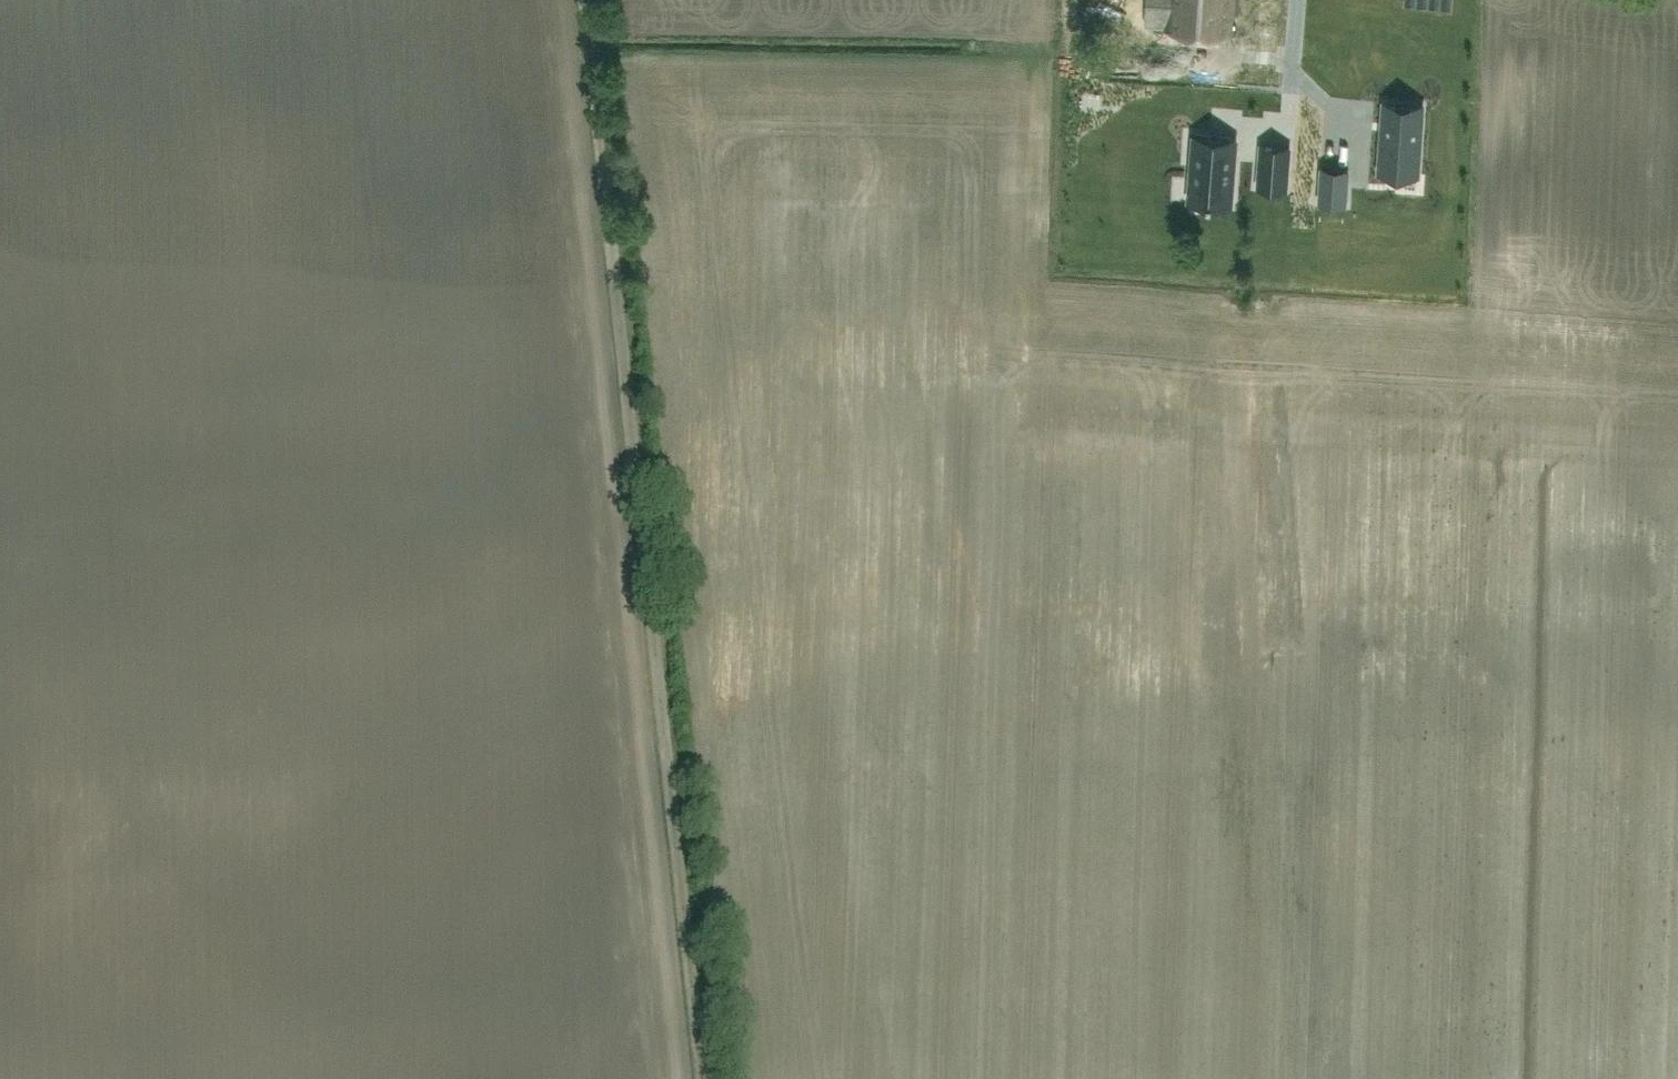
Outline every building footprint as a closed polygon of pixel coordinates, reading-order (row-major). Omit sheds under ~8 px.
[(1240,0),(1091,0),(1090,21),(1238,31),(1240,0)] [(1270,167),(1321,168),(1323,76),(1273,75),(1270,167)] [(1042,100),(1055,100),(1055,80),(1042,80),(1042,100)] [(1400,158),(1419,159),(1423,103),(1385,101),(1380,170),(1399,172),(1400,158)] [(1195,136),(1191,187),(1190,201),(1208,202),(1212,202),(1230,203),(1234,152),(1229,151),(1230,139),(1195,136)] [(1322,166),(1320,202),(1346,203),(1347,190),(1334,189),(1336,167),(1322,166)]
